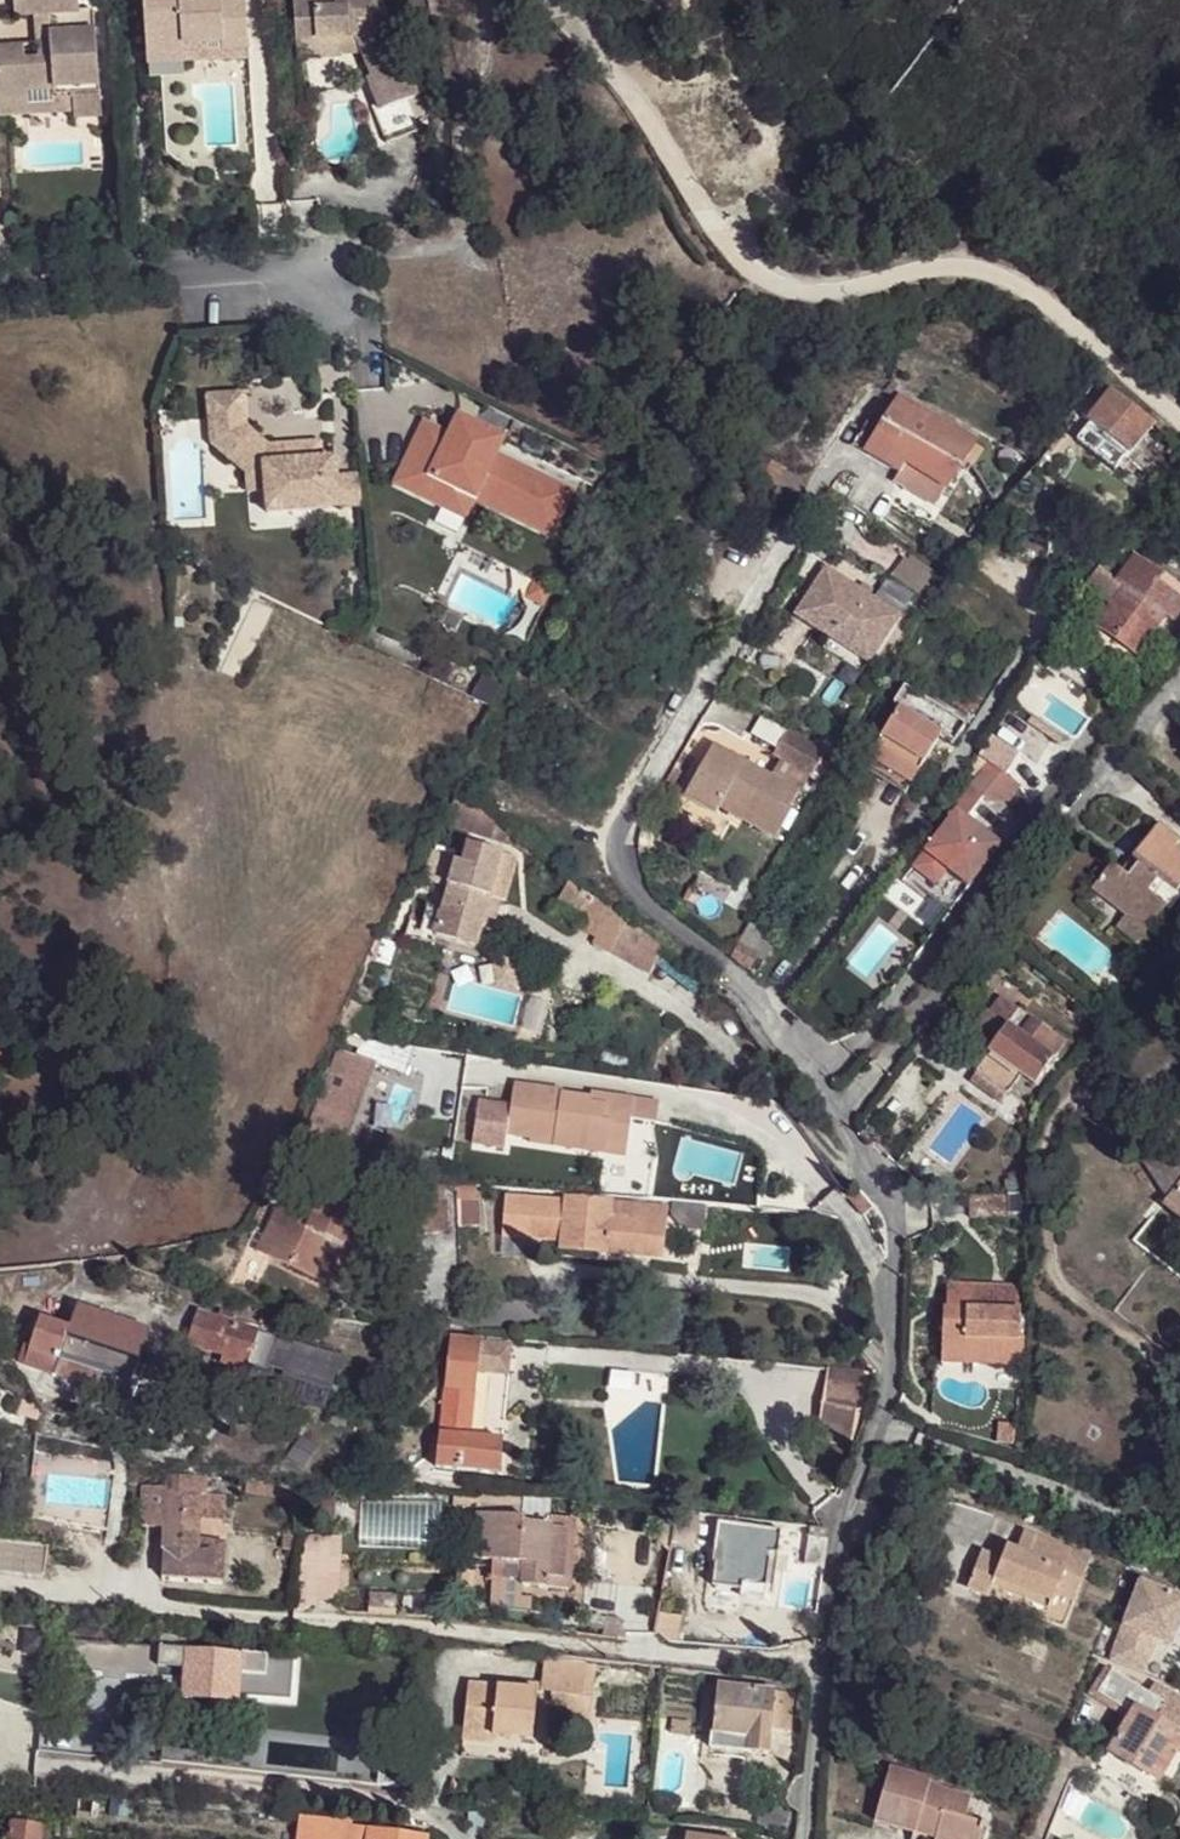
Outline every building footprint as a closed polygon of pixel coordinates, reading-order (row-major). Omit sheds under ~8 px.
[(80,119),(80,125),(107,122),(101,12),(86,13),(85,0),(19,0),(20,23),(54,20),(55,47),(41,48),(42,63),(25,64),(23,49),(0,51),(0,73),(3,108),(34,106),(33,99),(59,97),(60,101),(78,99),(80,119)] [(151,6),(154,56),(192,53),(230,50),(230,56),(257,54),(253,0),(241,0),(151,6)] [(304,51),(364,47),(370,64),(379,88),(374,89),(386,121),(423,107),(384,5),(325,8),(325,0),(300,0),(304,51)] [(364,47),(304,51),(304,68),(370,64),(364,47)] [(192,53),(154,56),(156,74),(194,71),(192,53)] [(4,124),(80,119),(78,99),(60,101),(59,97),(33,99),(34,106),(3,108),(4,124)] [(423,107),(386,121),(380,123),(391,153),(436,136),(423,107)] [(1134,448),(1151,426),(1107,390),(1088,416),(1134,448)] [(893,479),(907,487),(916,476),(933,484),(935,480),(946,486),(974,441),(900,397),(883,425),(870,416),(851,447),(897,472),(893,479)] [(238,472),(261,437),(252,429),(251,401),(213,404),(218,455),(238,472)] [(436,427),(427,445),(416,439),(396,480),(441,502),(451,481),(472,492),(538,524),(546,505),(554,509),(564,490),(486,451),(494,434),(453,414),(445,432),(436,427)] [(1116,472),(1134,448),(1088,416),(1070,440),(1116,472)] [(425,422),(416,439),(427,445),(436,427),(425,422)] [(275,452),(261,437),(238,472),(251,483),(269,482),(269,470),(276,470),(275,452)] [(327,449),(275,452),(276,470),(328,468),(327,449)] [(269,482),(251,483),(252,500),(270,498),(272,520),(344,518),(341,467),(328,468),(276,470),(269,470),(269,482)] [(916,476),(907,487),(936,502),(946,486),(935,480),(933,484),(916,476)] [(472,492),(451,481),(441,502),(462,513),(472,492)] [(546,505),(538,524),(545,528),(554,509),(546,505)] [(1119,589),(1160,617),(1168,622),(1179,605),(1179,592),(1131,557),(1112,584),(1119,589)] [(827,569),(800,618),(836,637),(872,658),(899,609),(827,569)] [(1096,569),(1082,589),(1098,600),(1112,579),(1096,569)] [(528,575),(519,595),(537,604),(546,584),(528,575)] [(1160,617),(1119,589),(1092,628),(1131,656),(1160,617)] [(1131,656),(1092,628),(1085,638),(1124,666),(1131,656)] [(872,658),(836,637),(830,648),(867,668),(872,658)] [(1138,662),(1131,656),(1124,666),(1126,667),(1129,673),(1128,680),(1137,685),(1140,680),(1142,670),(1138,662)] [(951,748),(970,720),(913,685),(883,738),(927,763),(940,741),(951,748)] [(1069,785),(997,732),(983,749),(986,751),(942,811),(951,817),(913,866),(955,899),(994,850),(1011,862),(1069,785)] [(795,735),(781,758),(820,780),(834,758),(795,735)] [(915,782),(927,763),(883,738),(871,759),(915,782)] [(748,774),(753,767),(720,748),(689,799),(721,818),(725,812),(779,845),(796,818),(794,817),(805,799),(769,776),(764,783),(748,774)] [(769,776),(753,767),(748,774),(764,783),(769,776)] [(514,846),(457,806),(443,830),(509,854),(514,846)] [(1115,870),(1105,864),(1086,890),(1122,914),(1128,908),(1147,921),(1158,904),(1165,908),(1177,890),(1172,887),(1179,877),(1179,856),(1167,847),(1173,839),(1151,824),(1122,861),(1131,865),(1122,875),(1115,870)] [(458,895),(490,904),(504,907),(516,863),(470,850),(458,895)] [(1122,861),(1115,870),(1122,875),(1131,865),(1122,861)] [(589,898),(574,888),(554,917),(647,983),(668,954),(627,927),(589,898)] [(476,956),(490,904),(458,895),(452,893),(436,944),(476,956)] [(504,907),(490,904),(476,956),(490,960),(504,907)] [(1128,908),(1122,914),(1121,920),(1140,934),(1147,921),(1128,908)] [(737,945),(756,958),(762,961),(775,941),(749,924),(737,945)] [(734,961),(739,969),(745,969),(748,969),(756,958),(737,945),(728,958),(734,961)] [(984,1046),(1003,1021),(988,1010),(970,1035),(984,1046)] [(1027,1014),(1015,1030),(1038,1047),(1050,1031),(1027,1014)] [(1038,1047),(1015,1030),(1003,1021),(984,1046),(986,1048),(1018,1071),(1031,1081),(1050,1056),(1038,1047)] [(1004,1090),(1018,1071),(986,1048),(974,1066),(1004,1090)] [(366,1060),(337,1050),(311,1121),(341,1132),(366,1060)] [(599,1141),(616,1143),(621,1116),(648,1119),(650,1101),(596,1093),(594,1104),(580,1102),(581,1095),(553,1092),(554,1089),(505,1083),(498,1133),(521,1136),(545,1140),(545,1144),(597,1151),(599,1141)] [(594,1104),(596,1093),(581,1092),(581,1095),(580,1102),(594,1104)] [(1162,1201),(1179,1179),(1179,1129),(1135,1158),(1162,1201)] [(520,1142),(545,1144),(545,1140),(521,1136),(520,1142)] [(615,1154),(616,1143),(599,1141),(597,1151),(615,1154)] [(1162,1201),(1179,1216),(1179,1179),(1162,1201)] [(330,1230),(342,1235),(357,1197),(318,1182),(306,1212),(275,1199),(263,1230),(278,1236),(272,1252),(315,1269),(330,1230)] [(423,1198),(423,1187),(411,1186),(409,1197),(401,1197),(400,1230),(447,1232),(446,1199),(423,1198)] [(555,1232),(558,1200),(501,1194),(498,1226),(555,1232)] [(482,1225),(481,1198),(460,1198),(461,1225),(482,1225)] [(658,1257),(664,1208),(564,1198),(559,1250),(603,1254),(603,1252),(658,1257)] [(278,1236),(263,1230),(257,1246),(272,1252),(278,1236)] [(327,1275),(342,1235),(330,1230),(315,1269),(327,1275)] [(103,1373),(133,1382),(149,1329),(77,1307),(70,1330),(60,1359),(103,1373)] [(963,1341),(964,1309),(943,1309),(941,1362),(965,1363),(964,1359),(966,1342),(963,1341)] [(1021,1312),(964,1309),(963,1341),(966,1342),(995,1343),(994,1360),(993,1364),(1018,1366),(1021,1312)] [(218,1317),(199,1310),(188,1341),(224,1353),(220,1361),(246,1371),(248,1365),(267,1372),(279,1339),(234,1323),(218,1317)] [(218,1317),(234,1323),(237,1315),(221,1310),(218,1317)] [(60,1359),(70,1330),(40,1320),(25,1368),(55,1377),(60,1359)] [(449,1335),(442,1386),(471,1390),(479,1341),(449,1335)] [(509,1374),(510,1340),(485,1339),(484,1373),(509,1374)] [(995,1343),(966,1342),(964,1359),(994,1360),(995,1343)] [(103,1373),(60,1359),(55,1377),(97,1391),(103,1373)] [(830,1366),(816,1439),(854,1446),(869,1371),(830,1366)] [(471,1390),(442,1386),(435,1431),(464,1436),(471,1390)] [(464,1436),(435,1431),(430,1464),(452,1468),(497,1474),(501,1440),(482,1438),(464,1436)] [(144,1486),(141,1527),(163,1528),(160,1578),(211,1580),(214,1541),(196,1539),(196,1514),(196,1496),(202,1496),(202,1495),(203,1478),(168,1476),(167,1487),(144,1486)] [(196,1496),(196,1514),(221,1516),(223,1496),(202,1495),(202,1496),(196,1496)] [(520,1561),(519,1579),(518,1584),(565,1588),(571,1517),(547,1515),(546,1525),(520,1523),(520,1517),(476,1514),(472,1557),(493,1559),(520,1561)] [(768,1553),(774,1554),(777,1530),(715,1522),(709,1564),(713,1565),(711,1586),(732,1590),(733,1583),(762,1586),(767,1568),(768,1553)] [(823,1567),(827,1528),(808,1525),(803,1563),(823,1567)] [(983,1552),(971,1584),(991,1593),(994,1586),(999,1573),(1055,1596),(1056,1592),(1074,1599),(1091,1558),(1024,1532),(1016,1550),(1007,1546),(1001,1558),(983,1552)] [(347,1534),(315,1533),(311,1586),(342,1589),(347,1534)] [(26,1541),(0,1538),(0,1572),(39,1577),(42,1542),(26,1541)] [(214,1541),(211,1580),(218,1581),(221,1542),(214,1541)] [(784,1556),(774,1554),(768,1553),(767,1568),(783,1570),(784,1556)] [(492,1578),(519,1579),(520,1561),(493,1559),(492,1578)] [(1049,1608),(1055,1596),(999,1573),(994,1586),(1049,1608)] [(1112,1660),(1147,1673),(1160,1638),(1175,1644),(1179,1631),(1179,1594),(1145,1580),(1112,1660)] [(733,1583),(732,1590),(735,1598),(762,1601),(762,1586),(733,1583)] [(182,1666),(179,1696),(230,1703),(230,1699),(246,1701),(247,1688),(302,1696),(307,1654),(227,1643),(228,1628),(159,1623),(155,1643),(70,1632),(67,1662),(100,1666),(99,1672),(120,1675),(121,1669),(153,1673),(155,1663),(182,1666)] [(538,1691),(551,1692),(590,1696),(594,1660),(546,1655),(538,1691)] [(1132,1715),(1110,1752),(1156,1778),(1179,1738),(1179,1712),(1160,1700),(1148,1693),(1110,1670),(1096,1694),(1132,1715)] [(464,1682),(461,1731),(491,1736),(531,1739),(535,1690),(464,1682)] [(780,1695),(701,1684),(695,1747),(753,1754),(755,1731),(775,1733),(780,1695)] [(1148,1693),(1160,1700),(1164,1693),(1163,1690),(1156,1685),(1152,1687),(1148,1693)] [(590,1696),(551,1692),(550,1704),(562,1705),(561,1714),(589,1718),(590,1696)] [(491,1736),(461,1731),(460,1741),(489,1744),(491,1736)] [(1156,1778),(1110,1752),(1098,1774),(1143,1800),(1156,1778)] [(887,1769),(873,1823),(912,1835),(911,1838),(976,1838),(980,1824),(961,1819),(966,1799),(925,1789),(927,1781),(887,1769)] [(40,1826),(9,1822),(7,1838),(38,1838),(40,1826)] [(422,1838),(330,1822),(326,1838),(422,1838)] [(689,1827),(688,1836),(707,1838),(733,1838),(734,1831),(689,1827)]
